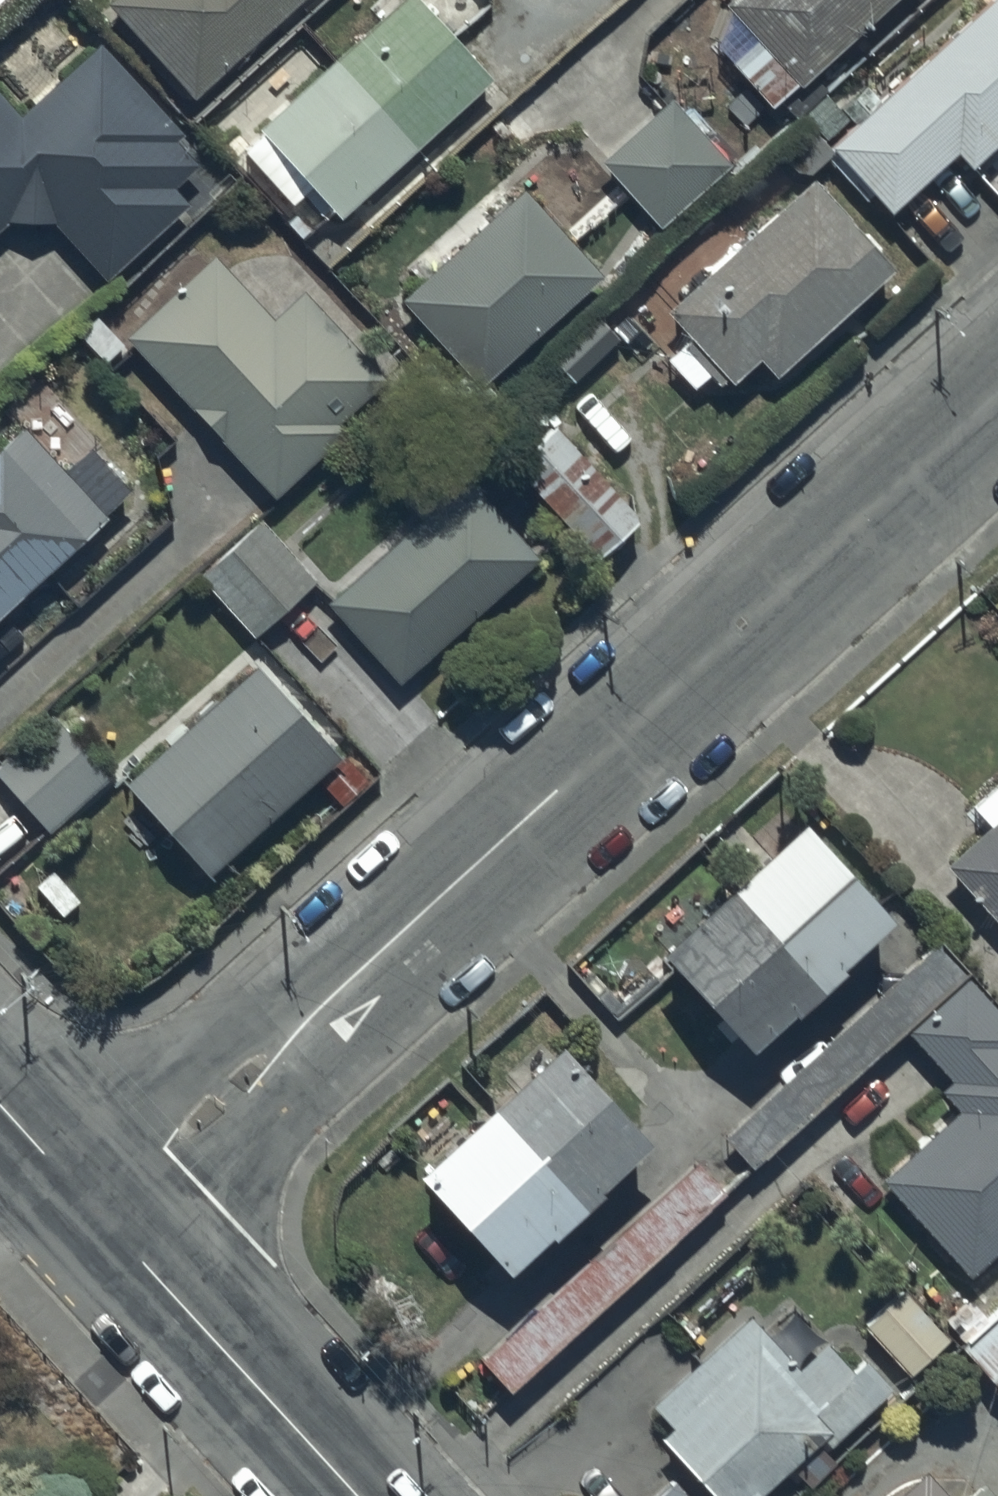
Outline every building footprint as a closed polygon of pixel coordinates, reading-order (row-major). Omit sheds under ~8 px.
[(105,8),(192,105),(309,0),(114,0),(105,8)] [(410,0),(407,0),(241,154),(292,209),(310,192),(339,224),(489,85),(410,0)] [(725,11),(731,19),(716,53),(770,114),(899,0),(738,0),(725,11)] [(829,152),(890,219),(957,159),(972,175),(997,152),(997,0),(829,152)] [(9,229),(10,229),(12,229),(13,229),(14,229),(15,229),(17,229),(18,230),(19,230),(20,230),(22,230),(23,230),(24,230),(26,230),(27,230),(28,231),(29,231),(31,231),(32,231),(33,231),(34,231),(36,231),(37,231),(38,231),(40,231),(41,231),(42,231),(43,231),(45,231),(46,231),(47,231),(48,231),(50,231),(51,230),(52,230),(54,230),(55,230),(56,230),(106,284),(187,209),(174,195),(198,173),(174,148),(183,140),(100,51),(23,123),(0,98),(0,237),(9,229)] [(731,169),(671,103),(601,168),(661,233),(731,169)] [(499,180),(398,272),(415,290),(399,305),(466,380),(443,401),(464,425),(487,404),(477,393),(602,283),(524,194),(518,200),(499,180)] [(894,277),(811,186),(666,317),(689,344),(666,365),(692,393),(709,378),(724,395),(757,365),(775,385),(894,277)] [(274,326),(213,260),(126,341),(276,502),(347,435),(340,427),(387,384),(306,297),(274,326)] [(620,347),(600,322),(551,362),(571,387),(620,347)] [(104,528),(12,425),(0,436),(0,621),(104,528)] [(554,430),(510,470),(596,566),(640,526),(554,430)] [(468,482),(326,608),(400,691),(542,564),(468,482)] [(317,580),(261,522),(200,580),(255,638),(317,580)] [(255,673),(122,788),(206,885),(221,871),(245,899),(275,873),(250,845),(338,768),(255,673)] [(53,720),(0,769),(0,782),(48,834),(108,779),(53,720)] [(973,811),(992,832),(948,872),(997,929),(997,790),(973,811)] [(669,953),(658,963),(748,1061),(791,1023),(795,1028),(843,984),(840,980),(892,932),(802,834),(711,918),(690,895),(650,932),(669,953)] [(881,1186),(969,1283),(997,1256),(997,1018),(937,950),(722,1144),(750,1174),(905,1034),(951,1085),(939,1096),(958,1117),(881,1186)] [(647,1155),(558,1057),(416,1187),(505,1284),(647,1155)] [(897,1284),(858,1320),(902,1369),(941,1333),(897,1284)] [(644,1399),(664,1421),(651,1434),(707,1495),(745,1495),(788,1457),(804,1473),(823,1455),(807,1438),(813,1433),(820,1440),(883,1383),(856,1353),(843,1365),(820,1340),(791,1367),(741,1311),(644,1399)] [(962,1344),(997,1383),(997,1311),(962,1344)] [(915,1466),(882,1495),(943,1495),(915,1466)] [(669,1476),(646,1495),(686,1495),(669,1476)]
